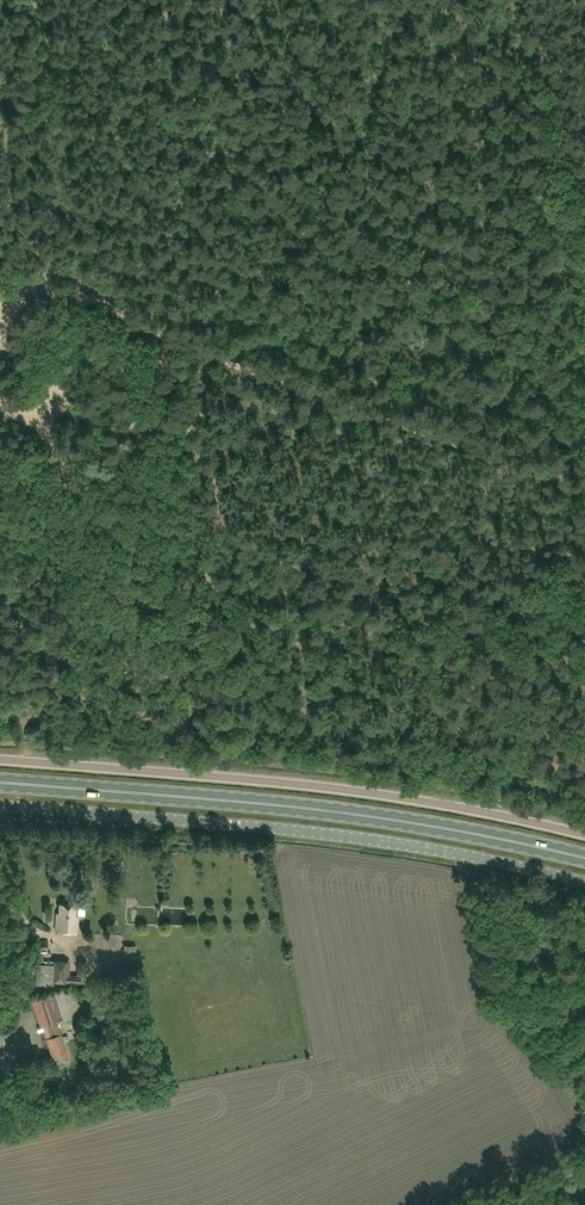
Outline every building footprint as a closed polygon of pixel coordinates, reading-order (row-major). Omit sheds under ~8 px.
[(56,912),(55,930),(77,930),(77,915),(74,915),(74,903),(59,903),(59,912),(56,912)] [(27,948),(48,949),(48,941),(27,940),(27,948)] [(136,944),(124,944),(123,962),(135,962),(136,944)] [(54,983),(70,983),(70,982),(86,982),(87,960),(78,960),(77,974),(70,974),(70,958),(53,958),(53,962),(36,962),(36,984),(54,985),(54,983)] [(54,1058),(67,1053),(61,1033),(57,1020),(64,1018),(55,992),(37,997),(38,998),(32,999),(41,1026),(43,1025),(54,1058)] [(27,1104),(22,1100),(18,1105),(23,1110),(27,1104)]
